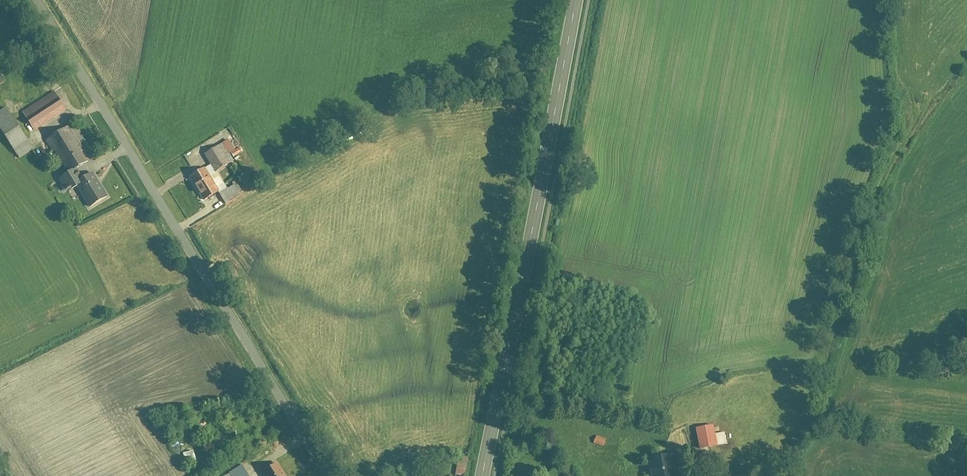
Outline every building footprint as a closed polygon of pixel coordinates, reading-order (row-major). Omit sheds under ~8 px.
[(54,92),(23,113),(35,131),(66,110),(54,92)] [(0,112),(0,130),(19,160),(34,150),(7,108),(0,112)] [(67,129),(46,144),(68,173),(88,158),(67,129)] [(231,139),(222,144),(232,159),(241,153),(231,139)] [(205,156),(211,166),(189,179),(203,203),(220,193),(221,195),(220,195),(226,206),(240,198),(234,187),(228,191),(218,172),(229,166),(218,148),(205,156)] [(76,170),(62,180),(71,193),(76,189),(92,211),(111,198),(94,174),(84,181),(76,170)] [(692,428),(696,450),(727,445),(724,431),(715,433),(713,424),(692,428)] [(596,436),(593,445),(603,448),(606,439),(596,436)] [(179,443),(186,464),(197,461),(190,440),(179,443)] [(651,475),(677,475),(675,456),(649,459),(651,475)] [(456,475),(467,475),(469,461),(458,459),(456,475)] [(263,475),(264,475),(289,475),(281,463),(263,475)] [(243,467),(228,475),(248,475),(243,467)]
